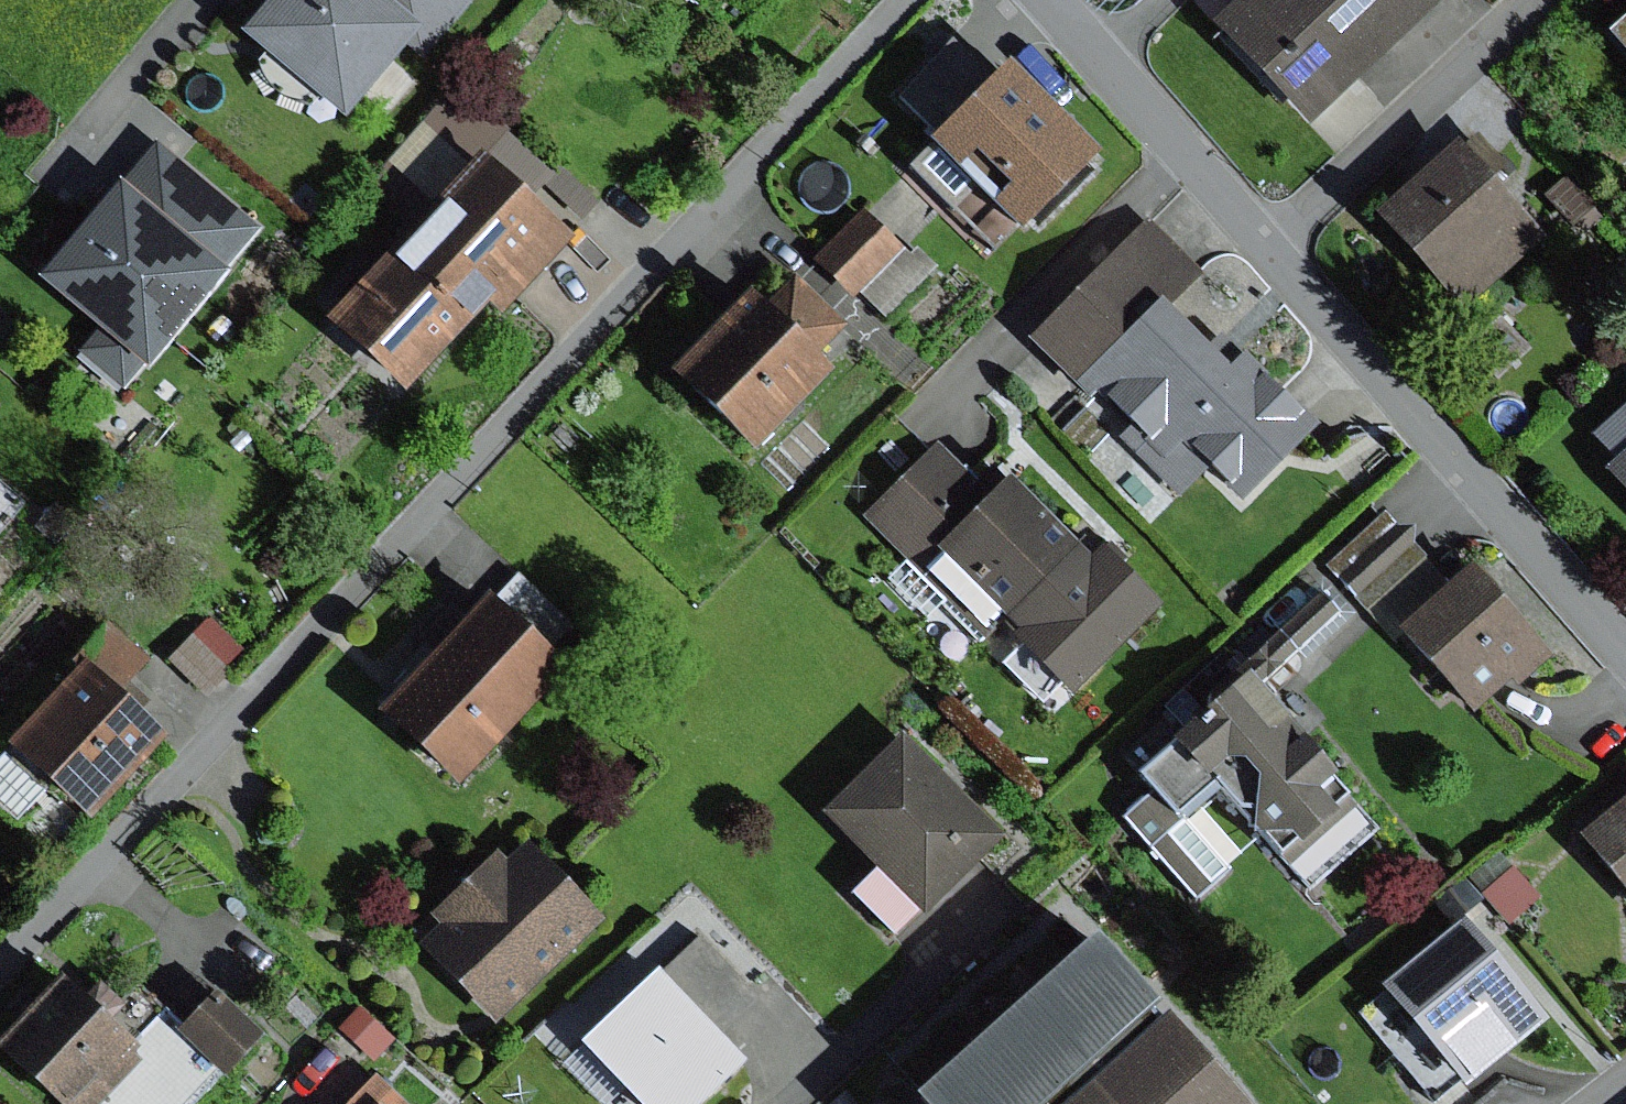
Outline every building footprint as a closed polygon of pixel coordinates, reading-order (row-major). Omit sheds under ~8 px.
[(237,36),(337,119),(412,29),(377,0),(268,0),(237,36)] [(412,29),(433,46),(470,0),(377,0),(412,29)] [(1208,28),(1309,132),(1441,5),(1435,0),(1237,0),(1208,28)] [(1604,36),(1625,61),(1625,16),(1604,36)] [(898,97),(939,137),(993,83),(953,43),(898,97)] [(939,137),(928,149),(1020,236),(1096,156),(1005,69),(993,83),(939,137)] [(376,172),(422,213),(474,155),(506,120),(460,79),(376,172)] [(1452,144),(1369,222),(1459,316),(1542,238),(1452,144)] [(150,145),(113,190),(221,276),(257,230),(150,145)] [(422,213),(319,323),(399,396),(481,307),(495,320),(568,242),(474,155),(422,213)] [(556,166),(541,183),(582,220),(597,203),(556,166)] [(1567,175),(1545,196),(1572,225),(1594,205),(1567,175)] [(221,276),(113,190),(38,283),(144,370),(221,276)] [(860,210),(812,261),(851,298),(856,292),(899,247),(860,210)] [(1027,342),(1073,387),(1155,304),(1193,266),(1147,221),(1027,342)] [(909,256),(899,247),(856,292),(885,319),(934,267),(915,249),(909,256)] [(790,280),(759,313),(811,362),(842,329),(790,280)] [(742,295),(663,376),(746,456),(825,375),(811,362),(759,313),(742,295)] [(1223,371),(1155,304),(1073,387),(1183,493),(1204,472),(1241,508),(1317,430),(1240,354),(1223,371)] [(1597,471),(1625,504),(1625,404),(1587,439),(1607,462),(1597,471)] [(935,442),(859,519),(982,639),(1003,618),(1074,546),(1006,480),(990,495),(935,442)] [(23,506),(0,487),(0,534),(23,506)] [(54,504),(34,528),(54,545),(74,521),(54,504)] [(1383,513),(1325,568),(1364,609),(1421,554),(1412,545),(1412,527),(1397,528),(1383,513)] [(1087,559),(1074,546),(1003,618),(1014,628),(1004,639),(1070,703),(1160,609),(1097,549),(1087,559)] [(1468,570),(1398,634),(1470,712),(1504,681),(1514,691),(1550,658),(1468,570)] [(514,575),(488,604),(546,657),(573,627),(514,575)] [(484,600),(375,717),(451,788),(560,671),(546,657),(488,604),(484,600)] [(1138,795),(1112,820),(1193,906),(1231,870),(1184,820),(1216,790),(1307,887),(1369,829),(1242,694),(1328,613),(1317,602),(1125,781),(1138,795)] [(205,618),(166,660),(206,697),(246,654),(205,618)] [(109,631),(77,668),(114,700),(146,662),(109,631)] [(77,668),(2,756),(88,830),(164,742),(114,700),(77,668)] [(1004,842),(899,738),(823,814),(928,918),(1004,842)] [(1575,839),(1625,900),(1625,796),(1575,839)] [(597,922),(523,846),(507,861),(495,849),(417,924),(428,935),(416,947),(486,1020),(491,1025),(597,922)] [(1512,869),(1481,895),(1508,927),(1539,901),(1512,869)] [(1544,1025),(1459,920),(1376,987),(1461,1093),(1544,1025)] [(693,938),(654,975),(714,1038),(753,1000),(693,938)] [(1155,1028),(1083,950),(912,1103),(1071,1103),(1155,1028)] [(578,1050),(632,1103),(704,1103),(743,1066),(714,1038),(654,975),(578,1050)] [(94,1015),(141,1060),(99,1103),(198,1103),(221,1079),(173,1034),(181,1026),(129,978),(94,1015)] [(0,1044),(0,1057),(49,1103),(99,1103),(141,1060),(94,1015),(60,982),(0,1044)] [(181,1026),(173,1034),(221,1079),(262,1037),(214,992),(181,1026)] [(359,1008),(338,1030),(372,1061),(393,1039),(359,1008)] [(1155,1028),(1071,1103),(1222,1103),(1155,1028)] [(370,1076),(344,1103),(400,1103),(370,1076)]
